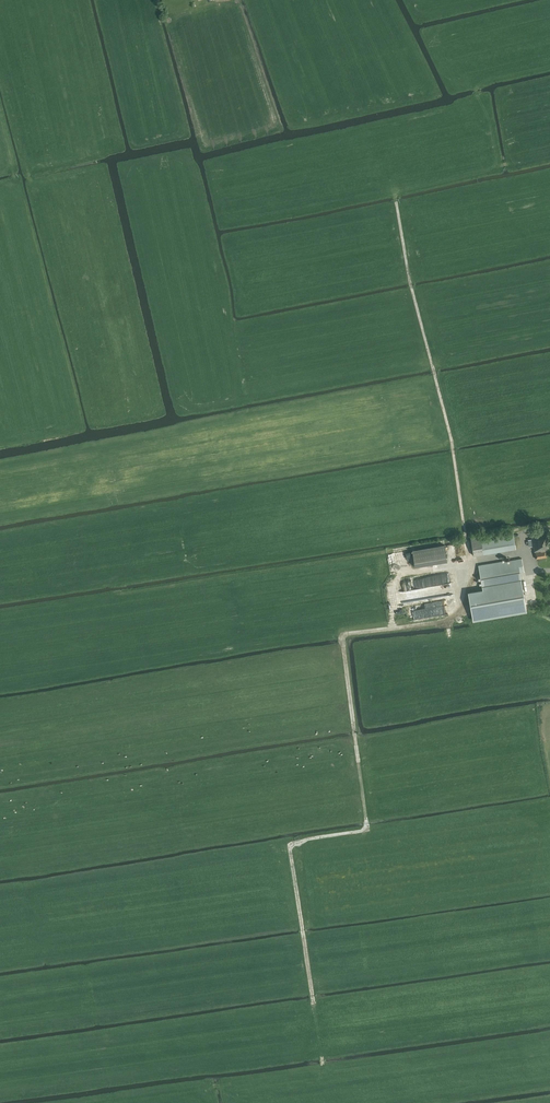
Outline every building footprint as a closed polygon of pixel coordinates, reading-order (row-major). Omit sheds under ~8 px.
[(546,549),(549,549),(549,534),(549,530),(531,533),(532,539),(528,540),(530,547),(534,546),(535,551),(546,549)] [(516,548),(513,533),(481,539),(480,534),(470,535),(474,556),(516,548)] [(444,545),(412,550),(415,567),(447,561),(444,545)] [(547,557),(546,549),(535,551),(536,559),(547,557)] [(483,589),(468,592),(473,621),(527,612),(526,605),(521,579),(521,578),(520,572),(524,571),(522,558),(507,561),(507,560),(478,565),(483,589)]
